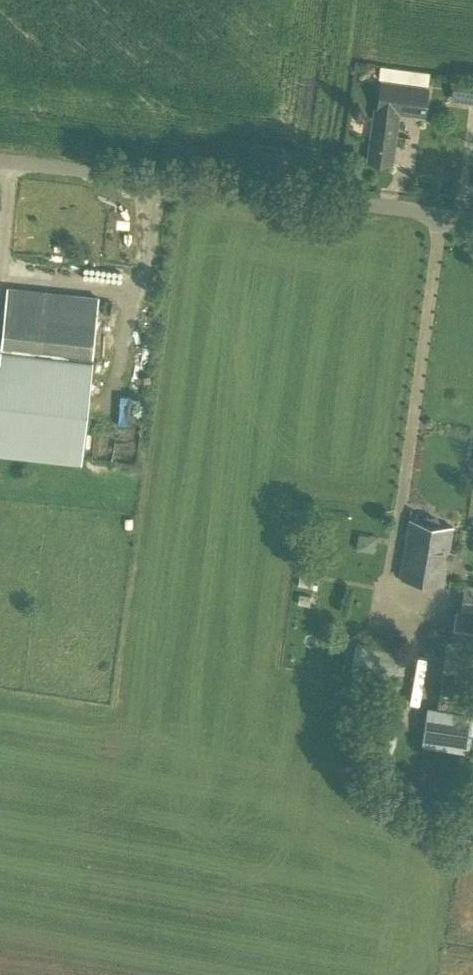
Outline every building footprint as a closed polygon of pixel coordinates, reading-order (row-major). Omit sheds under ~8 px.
[(390,74),(432,79),(433,68),(392,62),(390,74)] [(382,79),(380,93),(376,122),(374,121),(369,159),(390,162),(397,110),(426,114),(429,86),(382,79)] [(456,79),(456,98),(472,99),(472,79),(456,79)] [(101,298),(9,287),(1,358),(0,358),(0,452),(84,462),(90,393),(101,298)] [(438,525),(439,520),(423,518),(422,523),(409,521),(400,576),(444,583),(453,528),(438,525)] [(314,600),(315,577),(299,576),(298,599),(314,600)] [(464,583),(460,609),(472,611),(472,584),(464,583)] [(455,610),(451,640),(447,639),(442,671),(472,676),(472,613),(455,610)] [(400,686),(406,653),(354,645),(349,678),(400,686)] [(442,672),(437,707),(472,712),(472,677),(442,672)] [(426,717),(424,725),(445,730),(447,722),(426,717)]
